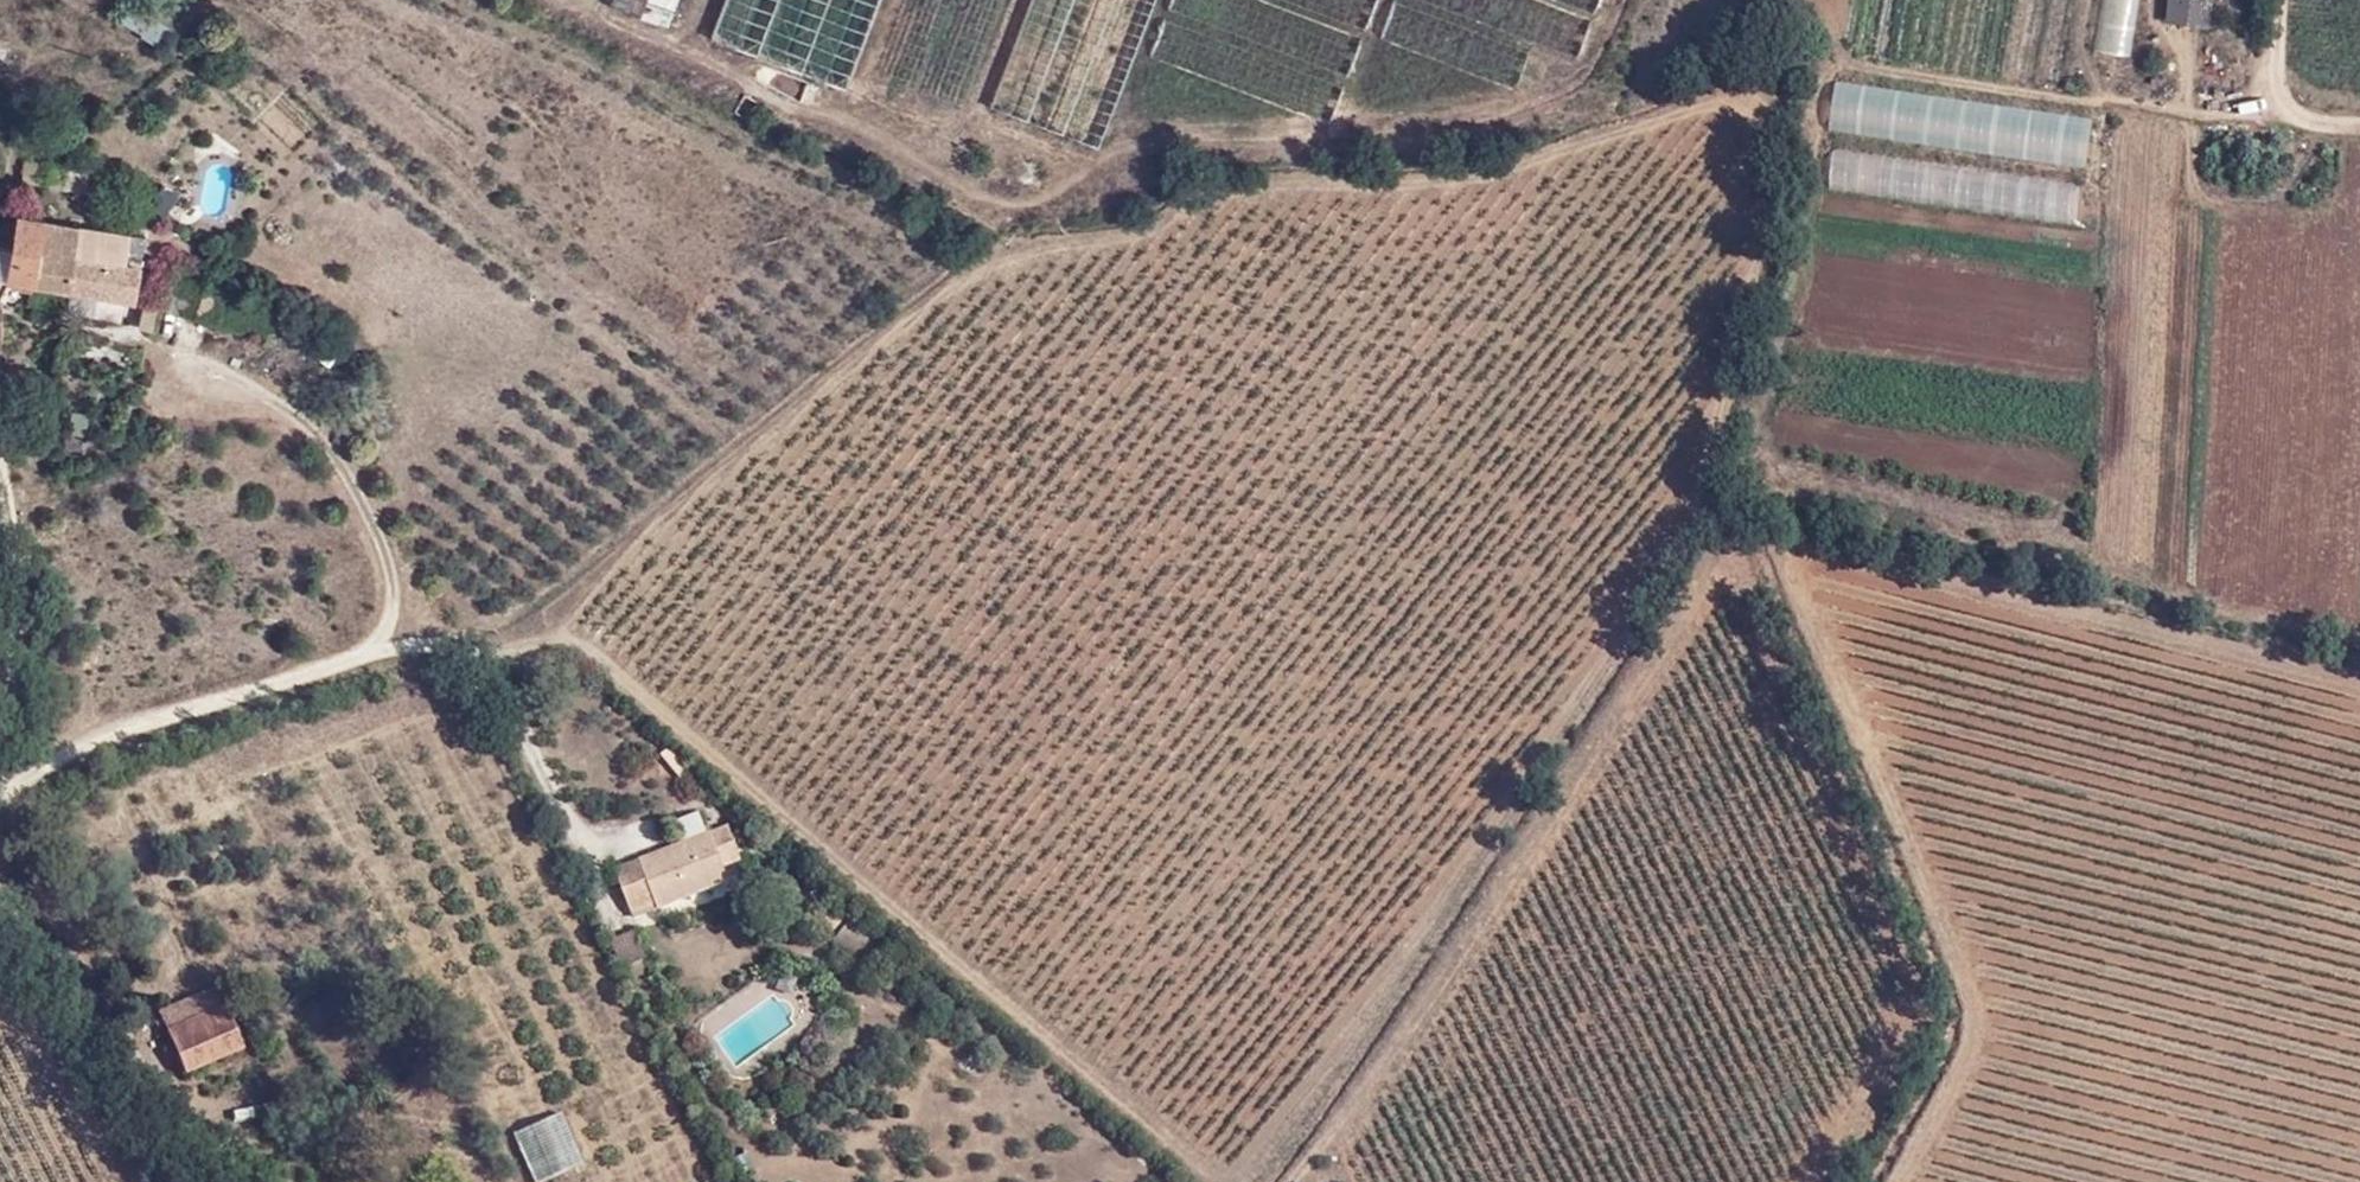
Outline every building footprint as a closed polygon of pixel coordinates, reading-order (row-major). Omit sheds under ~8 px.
[(613,2),(667,23),(676,0),(614,0),(613,2)] [(755,52),(775,0),(724,0),(711,34),(755,52)] [(755,52),(839,89),(873,0),(775,0),(755,52)] [(1152,0),(1031,0),(990,107),(1095,147),(1152,0)] [(125,21),(136,10),(129,5),(118,16),(125,21)] [(147,18),(136,10),(125,21),(140,29),(147,18)] [(167,31),(147,18),(140,29),(158,42),(167,31)] [(51,186),(53,165),(26,160),(21,182),(51,186)] [(68,168),(53,165),(51,186),(65,189),(68,168)] [(62,223),(22,216),(16,240),(0,238),(0,293),(6,277),(60,286),(62,223)] [(82,226),(62,223),(60,286),(73,288),(82,226)] [(82,226),(73,288),(108,294),(136,302),(143,237),(82,226)] [(616,872),(630,908),(654,901),(658,909),(728,884),(722,869),(716,850),(734,843),(730,827),(616,872)] [(741,861),(734,843),(716,850),(722,869),(741,861)] [(654,901),(630,908),(634,918),(658,909),(654,901)] [(173,1044),(228,1018),(224,1008),(168,1032),(173,1044)] [(240,1051),(228,1018),(173,1044),(184,1074),(240,1051)]
